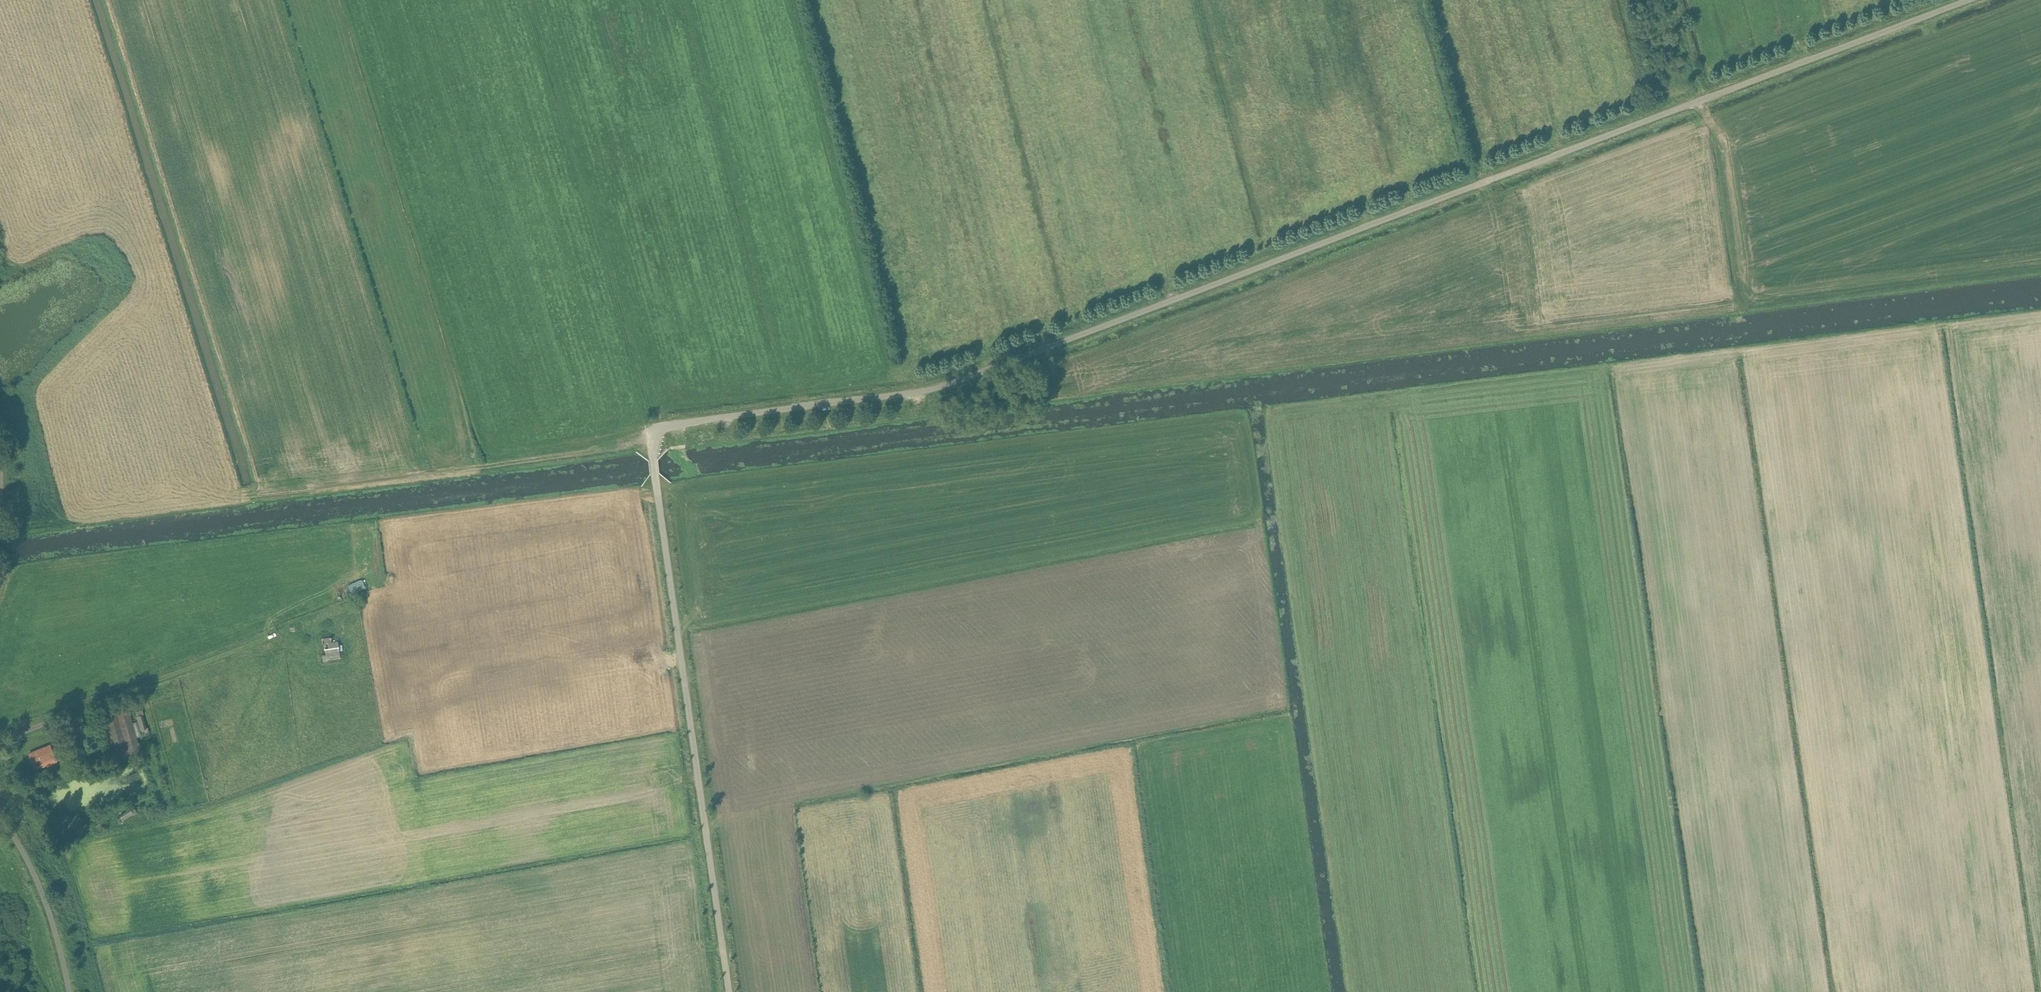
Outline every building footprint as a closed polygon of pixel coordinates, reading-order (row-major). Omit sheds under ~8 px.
[(329,637),(322,638),(323,644),(324,644),(326,654),(322,655),(323,661),(327,661),(327,660),(340,658),(340,653),(338,642),(338,641),(332,642),(330,642),(329,637)] [(139,699),(128,703),(130,709),(131,709),(131,710),(141,707),(140,706),(142,706),(139,699)] [(141,751),(128,705),(99,713),(112,759),(141,751)] [(144,715),(143,710),(137,712),(138,716),(137,716),(141,730),(142,730),(142,731),(149,729),(148,727),(147,728),(143,715),(144,715)] [(56,760),(50,745),(30,753),(36,768),(56,760)] [(120,816),(117,818),(120,824),(124,821),(123,820),(133,814),(134,815),(138,813),(135,808),(131,810),(130,808),(120,815),(120,816)]
